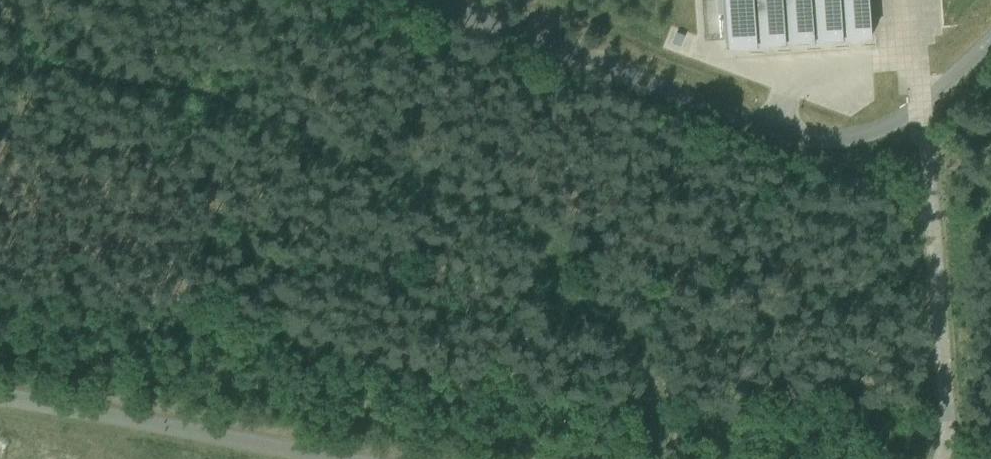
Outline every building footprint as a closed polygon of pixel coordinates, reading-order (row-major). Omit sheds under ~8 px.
[(724,18),(727,49),(871,39),(868,0),(723,0),(723,4),(719,4),(720,19),(724,18)]
